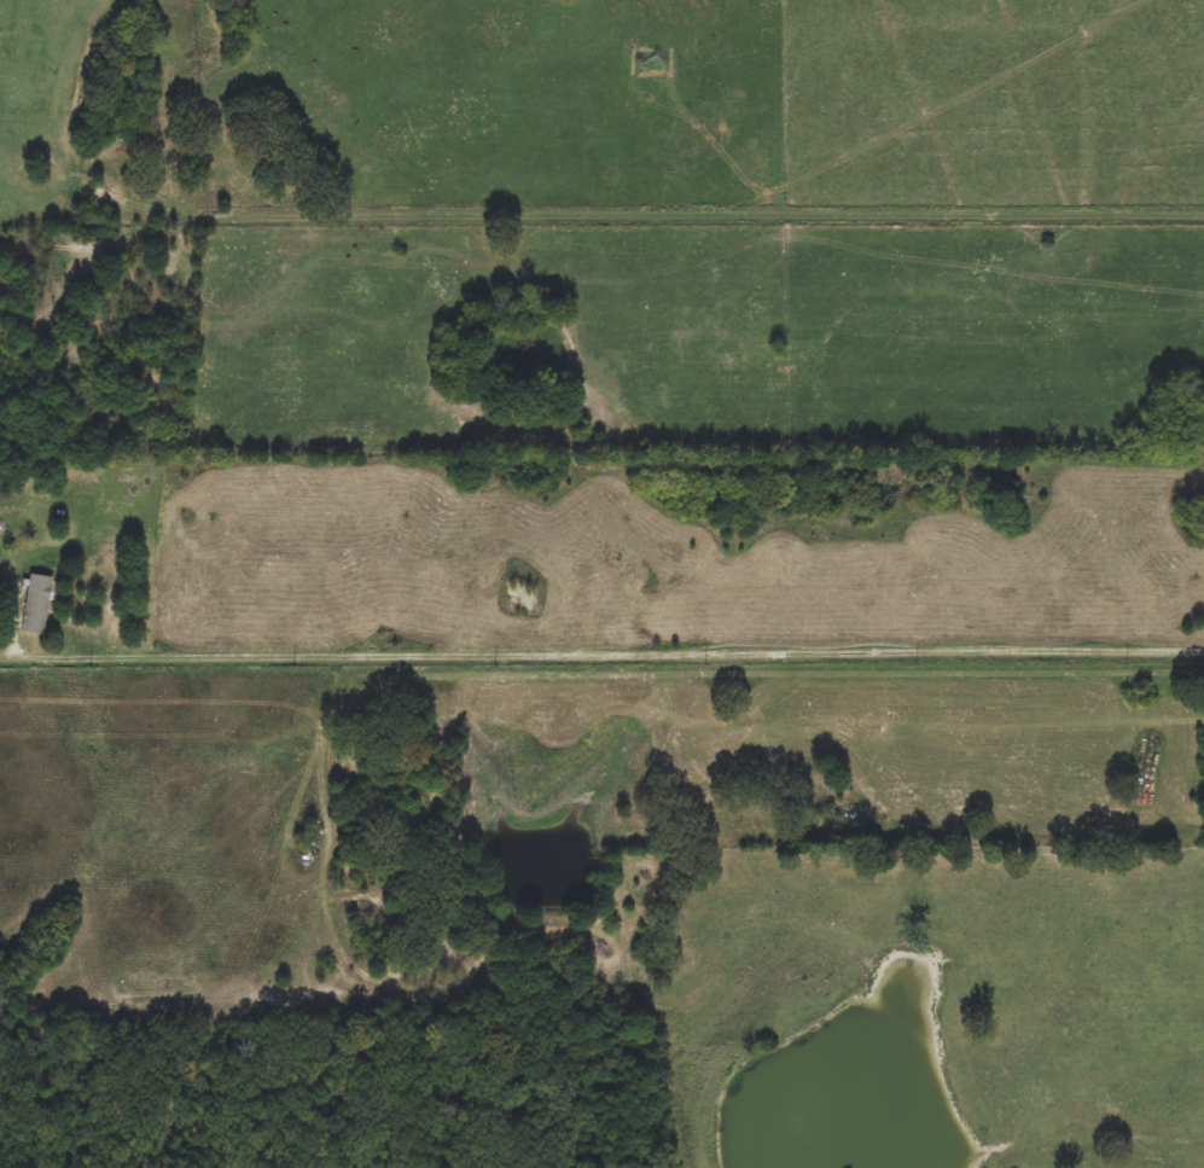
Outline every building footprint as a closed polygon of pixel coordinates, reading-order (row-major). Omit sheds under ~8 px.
[(52,579),(43,635),(21,632),(29,575),(52,579)]
